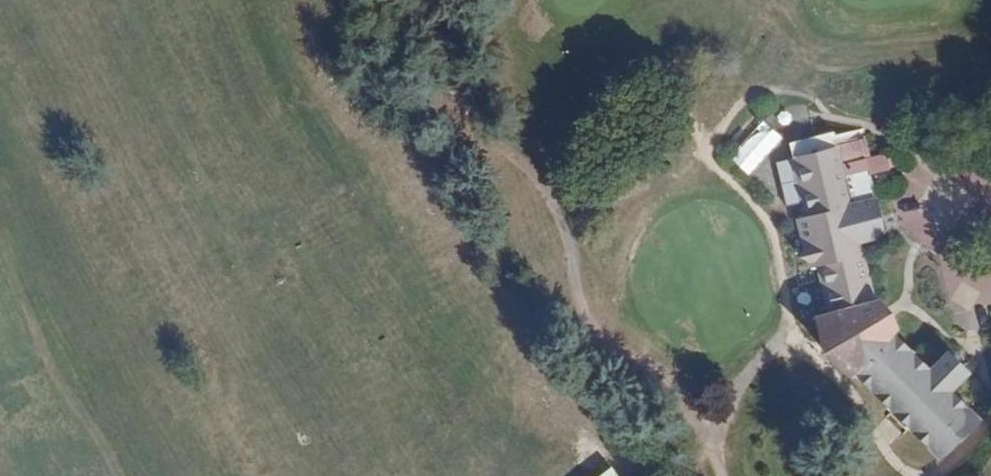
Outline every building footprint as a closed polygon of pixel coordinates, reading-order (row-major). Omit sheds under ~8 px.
[(889,171),(885,153),(868,157),(864,141),(838,147),(793,158),(804,218),(797,219),(809,271),(798,272),(811,320),(818,359),(848,383),(863,372),(947,462),(969,440),(986,424),(959,394),(974,378),(948,349),(933,365),(902,334),(905,330),(889,313),(882,304),(876,304),(863,245),(853,204),(867,200),(875,198),(870,176),(889,171)] [(853,204),(863,245),(875,242),(867,200),(853,204)]
